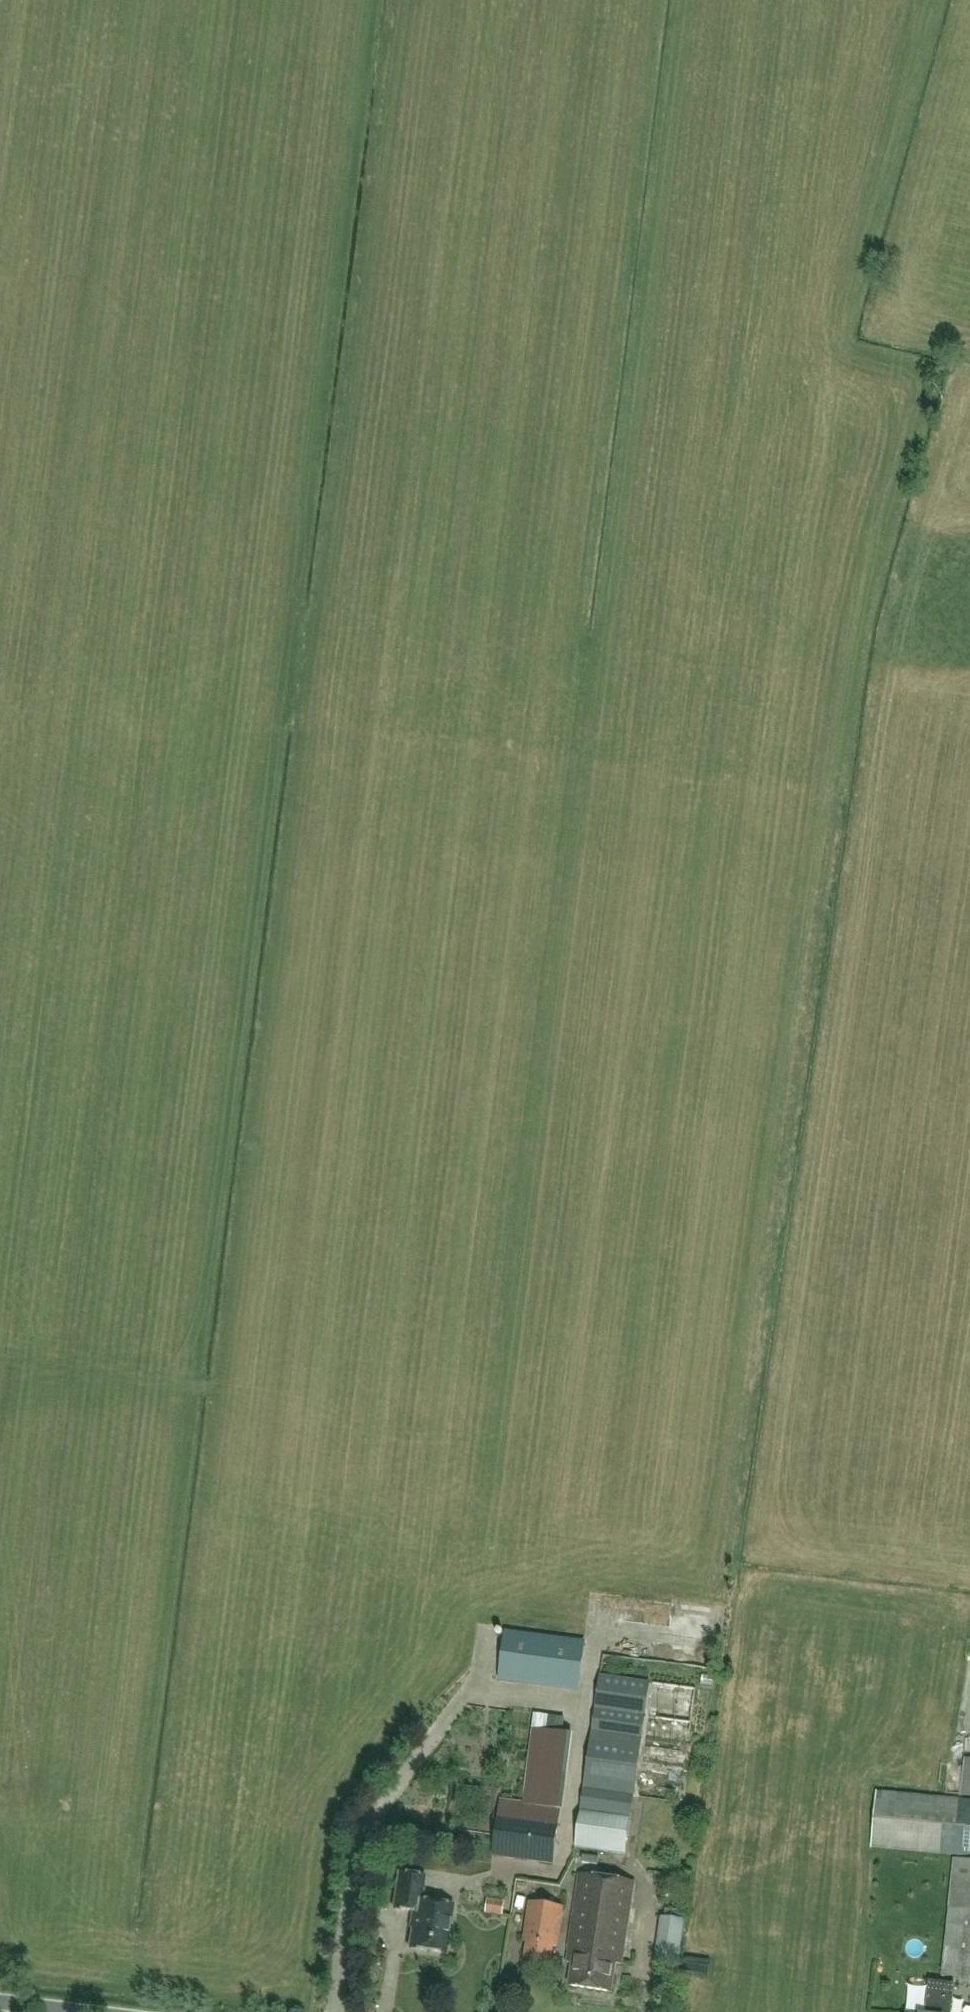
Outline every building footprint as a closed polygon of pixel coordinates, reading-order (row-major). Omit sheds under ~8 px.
[(579,1693),(585,1641),(507,1631),(500,1682),(579,1693)] [(679,1804),(696,1689),(612,1677),(613,1657),(603,1655),(601,1675),(577,1847),(626,1854),(634,1797),(679,1804)] [(535,1714),(533,1729),(563,1733),(565,1718),(542,1715),(535,1714)] [(523,1804),(562,1809),(571,1733),(563,1733),(533,1729),(523,1804)] [(877,1793),(872,1848),(969,1857),(969,1802),(877,1793)] [(554,1865),(562,1809),(523,1804),(501,1801),(494,1857),(554,1865)] [(955,1985),(969,1987),(969,1862),(954,1860),(941,1983),(929,1982),(926,2011),(952,2011),(955,1985)] [(446,1955),(454,1907),(422,1902),(426,1879),(399,1875),(394,1909),(414,1912),(413,1918),(414,1918),(409,1949),(446,1955)] [(622,1965),(635,1884),(581,1875),(566,1963),(572,1964),(569,1986),(612,1993),(616,1964),(622,1965)] [(503,1915),(505,1903),(489,1901),(487,1913),(503,1915)] [(557,1948),(563,1908),(529,1903),(523,1943),(527,1943),(525,1957),(552,1962),(554,1947),(557,1948)] [(677,1970),(684,1921),(662,1918),(654,1967),(677,1970)] [(701,1973),(703,1961),(688,1959),(686,1971),(701,1973)]
